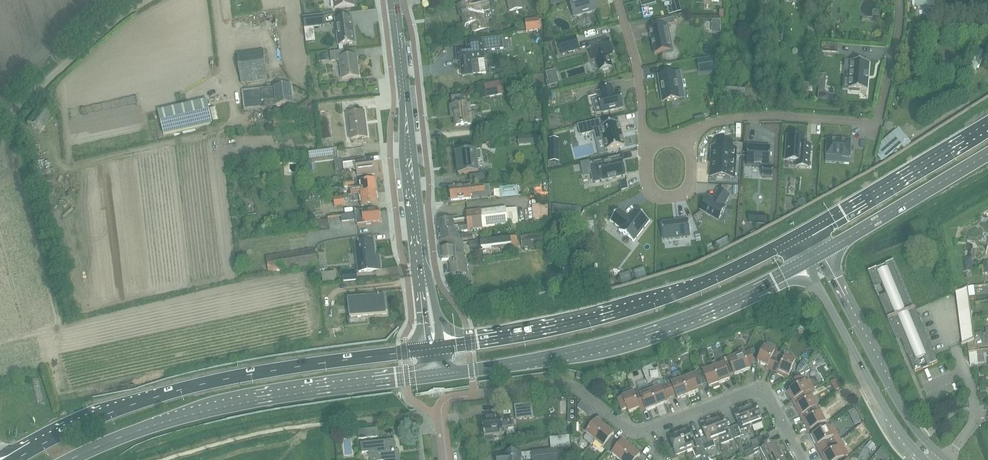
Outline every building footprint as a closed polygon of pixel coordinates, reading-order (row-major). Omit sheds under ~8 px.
[(335,8),(355,6),(354,0),(334,0),(335,8)] [(482,12),(490,10),(487,0),(461,6),(465,26),(472,24),(474,32),(489,28),(487,20),(484,21),(482,12)] [(508,5),(510,12),(523,9),(520,0),(507,0),(508,5)] [(597,0),(569,0),(574,17),(599,10),(597,0)] [(809,1),(808,15),(817,16),(818,2),(809,1)] [(304,18),(305,28),(325,25),(324,15),(304,18)] [(336,19),(339,45),(355,43),(352,17),(336,19)] [(649,29),(655,54),(662,53),(663,56),(672,54),(667,25),(675,24),(674,18),(652,22),(653,28),(649,29)] [(527,21),(528,32),(540,31),(539,20),(527,21)] [(306,34),(306,35),(307,41),(307,42),(314,41),(315,41),(315,40),(314,34),(306,34)] [(579,49),(576,37),(559,42),(562,54),(579,49)] [(468,50),(456,51),(457,58),(460,58),(461,62),(462,76),(474,75),(474,74),(482,74),(483,74),(486,73),(484,51),(503,49),(502,38),(467,42),(468,50)] [(609,40),(589,46),(593,60),(596,59),(600,71),(612,67),(609,56),(613,54),(613,53),(615,52),(613,45),(611,46),(609,40)] [(822,44),(822,52),(838,53),(838,45),(822,44)] [(237,53),(241,83),(268,79),(264,50),(237,53)] [(340,61),(342,79),(359,77),(356,55),(346,56),(345,51),(330,52),(331,62),(340,61)] [(698,60),(700,71),(719,68),(717,57),(698,60)] [(867,91),(869,63),(845,61),(845,71),(851,72),(849,89),(851,89),(851,92),(859,92),(859,90),(867,91)] [(683,90),(680,72),(659,76),(661,86),(660,86),(661,91),(662,91),(663,102),(681,99),(681,98),(679,98),(678,91),(683,90)] [(485,84),(487,98),(505,94),(502,81),(485,84)] [(819,84),(818,100),(834,102),(834,95),(829,94),(825,91),(826,85),(819,84)] [(242,91),(243,101),(244,110),(294,105),(292,86),(242,91)] [(602,98),(598,98),(602,113),(624,108),(620,93),(615,95),(613,88),(600,91),(602,98)] [(453,106),(451,107),(452,113),(455,113),(456,126),(466,125),(472,125),(471,115),(468,115),(467,112),(470,111),(470,105),(462,106),(461,97),(452,98),(453,106)] [(207,100),(188,105),(158,111),(164,135),(213,124),(207,100)] [(55,113),(42,104),(41,103),(27,123),(40,133),(55,113)] [(364,112),(354,113),(347,114),(351,140),(367,138),(364,112)] [(600,120),(578,125),(581,135),(595,132),(596,138),(603,137),(606,151),(608,151),(625,146),(619,123),(602,127),(600,120)] [(882,142),(878,156),(882,161),(886,158),(887,158),(901,146),(903,149),(911,143),(898,128),(882,142)] [(788,136),(786,161),(797,161),(796,167),(810,168),(811,146),(804,146),(805,137),(788,136)] [(827,138),(826,155),(850,157),(851,140),(827,138)] [(559,139),(550,139),(550,161),(559,161),(559,139)] [(713,148),(711,177),(734,179),(736,157),(742,157),(743,145),(732,144),(732,142),(717,141),(717,148),(713,148)] [(749,146),(747,166),(763,167),(763,177),(773,178),(773,167),(769,167),(771,147),(749,146)] [(338,152),(337,148),(307,152),(308,163),(338,159),(338,160),(343,159),(365,156),(364,149),(338,152)] [(476,151),(456,153),(459,175),(470,174),(470,175),(471,181),(484,180),(483,172),(478,172),(477,161),(482,160),(481,151),(476,151)] [(365,162),(365,156),(343,159),(345,172),(357,170),(358,176),(375,174),(373,161),(365,162)] [(598,167),(591,168),(594,183),(602,181),(602,182),(626,176),(623,160),(598,166),(598,167)] [(351,190),(352,196),(357,195),(377,192),(376,180),(360,182),(361,188),(351,190)] [(500,189),(494,189),(495,196),(500,198),(519,196),(518,185),(500,186),(500,189)] [(312,188),(313,198),(325,196),(324,186),(312,188)] [(450,189),(451,200),(451,201),(471,199),(471,194),(485,193),(484,186),(450,189)] [(709,197),(701,210),(718,220),(726,207),(724,206),(730,196),(719,190),(713,199),(709,197)] [(357,195),(352,196),(350,196),(344,196),(334,198),(335,207),(346,205),(346,203),(359,201),(360,207),(379,204),(377,192),(357,195)] [(245,203),(247,216),(257,215),(256,202),(245,203)] [(531,205),(534,220),(548,218),(546,203),(531,205)] [(508,225),(506,208),(466,212),(467,219),(466,218),(466,224),(467,230),(508,225)] [(620,209),(610,221),(611,222),(611,221),(621,229),(620,231),(619,230),(619,231),(634,242),(634,241),(649,222),(650,222),(650,221),(635,210),(635,211),(630,218),(629,219),(626,216),(626,215),(620,210),(620,209)] [(358,227),(371,225),(381,223),(380,211),(328,217),(330,230),(343,228),(343,222),(357,221),(358,227)] [(749,222),(757,223),(765,223),(766,215),(758,214),(757,214),(750,214),(749,214),(749,222)] [(453,219),(448,220),(437,221),(439,233),(458,231),(467,230),(466,224),(458,225),(459,226),(454,227),(453,219)] [(688,219),(662,222),(664,240),(691,237),(688,219)] [(521,238),(522,249),(549,246),(548,239),(553,239),(553,234),(521,238)] [(480,251),(510,247),(514,247),(513,237),(471,242),(472,251),(480,250),(480,251)] [(449,261),(451,275),(466,274),(463,248),(462,241),(447,242),(448,249),(441,250),(442,262),(449,261)] [(376,261),(374,242),(355,244),(359,273),(377,270),(377,269),(380,269),(379,261),(376,261)] [(266,259),(268,274),(318,265),(315,251),(266,259)] [(579,257),(570,257),(570,270),(580,270),(579,257)] [(892,318),(915,373),(938,363),(915,308),(914,309),(894,261),(868,272),(888,320),(892,318)] [(343,274),(344,281),(358,280),(357,273),(343,274)] [(964,285),(970,337),(981,336),(975,284),(964,285)] [(348,298),(349,308),(350,318),(382,314),(382,315),(387,315),(387,311),(386,311),(384,294),(348,298)] [(766,369),(772,372),(780,354),(774,351),(776,345),(768,342),(766,347),(764,347),(758,362),(767,367),(766,369)] [(729,361),(734,373),(734,375),(750,369),(749,365),(755,363),(750,351),(744,353),(742,349),(739,350),(740,355),(728,359),(729,361)] [(780,354),(772,372),(785,377),(786,375),(789,376),(796,361),(780,354)] [(712,363),(713,367),(719,383),(730,380),(728,375),(734,373),(729,361),(717,366),(715,361),(712,363)] [(713,367),(698,373),(702,385),(708,383),(709,387),(713,386),(714,389),(720,387),(719,384),(719,383),(713,367)] [(676,381),(666,385),(671,397),(676,395),(678,399),(688,395),(680,372),(673,375),(676,381)] [(698,373),(682,379),(688,395),(698,391),(697,387),(702,385),(698,373)] [(792,401),(793,401),(814,390),(809,380),(805,382),(802,377),(791,383),(793,388),(790,390),(788,392),(791,398),(793,397),(795,400),(792,401)] [(671,397),(666,385),(665,381),(661,382),(660,381),(654,383),(653,385),(655,389),(651,391),(657,407),(667,403),(665,399),(671,397)] [(638,389),(638,391),(633,393),(639,409),(645,407),(646,411),(657,407),(651,391),(648,385),(638,389)] [(623,392),(624,396),(617,399),(622,411),(627,409),(629,413),(639,409),(633,393),(632,388),(623,392)] [(800,416),(818,407),(810,392),(814,390),(793,401),(799,413),(801,412),(802,415),(800,416)] [(515,405),(516,418),(533,416),(531,403),(515,405)] [(745,408),(752,426),(762,422),(755,404),(745,408)] [(818,407),(800,416),(807,428),(809,427),(811,430),(826,422),(818,407)] [(733,427),(737,438),(744,436),(742,430),(752,426),(745,408),(734,412),(739,425),(733,427)] [(712,420),(719,439),(721,444),(732,441),(731,440),(737,438),(733,427),(728,429),(723,416),(712,420)] [(503,426),(512,425),(511,418),(499,420),(498,419),(496,419),(483,421),(485,437),(486,437),(486,441),(493,441),(493,436),(504,435),(503,426)] [(590,420),(583,427),(582,430),(587,434),(584,438),(585,440),(591,445),(594,440),(595,440),(605,427),(597,420),(594,423),(590,420)] [(701,439),(705,450),(715,446),(713,441),(719,439),(712,420),(701,424),(706,437),(701,439)] [(853,422),(845,427),(849,433),(857,427),(853,422)] [(816,446),(819,451),(840,440),(832,425),(813,435),(818,445),(816,446)] [(614,434),(605,427),(595,440),(605,449),(601,454),(604,456),(608,451),(616,441),(611,437),(614,434)] [(358,431),(359,439),(379,437),(378,428),(358,431)] [(705,450),(701,439),(695,441),(690,429),(679,433),(686,451),(692,449),(696,458),(701,456),(702,459),(709,459),(705,450)] [(676,455),(686,451),(679,433),(669,436),(676,455)] [(757,439),(759,444),(762,443),(770,439),(767,433),(757,439)] [(534,459),(564,459),(563,449),(571,448),(569,436),(550,438),(551,451),(533,453),(521,454),(521,453),(504,455),(505,456),(497,457),(497,459),(534,459)] [(393,451),(393,448),(395,447),(394,440),(361,444),(362,453),(369,453),(369,457),(370,457),(371,459),(400,459),(399,450),(393,451)] [(819,451),(823,459),(839,459),(848,455),(840,440),(819,451)] [(616,441),(608,451),(619,459),(622,459),(632,448),(623,441),(620,445),(616,441)] [(350,444),(352,450),(359,449),(357,442),(350,444)] [(764,459),(766,459),(782,452),(776,442),(764,448),(762,443),(759,444),(751,448),(754,454),(759,451),(764,459)] [(632,448),(622,459),(639,459),(637,459),(640,455),(632,448)] [(782,452),(766,459),(786,459),(782,452)]
